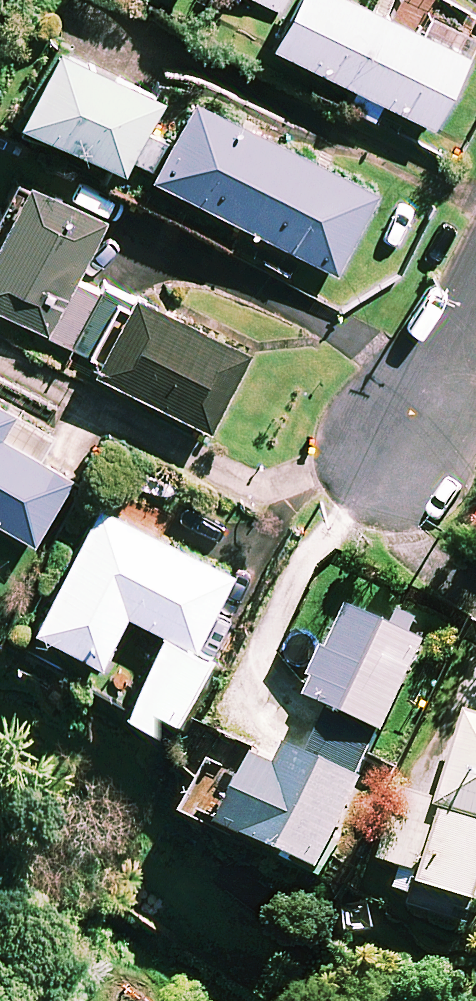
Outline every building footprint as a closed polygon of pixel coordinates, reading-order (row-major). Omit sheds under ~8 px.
[(281,12),(287,0),(255,0),(281,12)] [(346,0),(299,0),(274,50),(357,91),(348,109),(371,121),(380,103),(432,128),(467,59),(346,0)] [(130,162),(146,127),(160,100),(56,49),(20,124),(123,175),(130,162)] [(146,127),(130,162),(156,175),(154,180),(335,275),(376,196),(194,102),(174,142),(146,127)] [(27,187),(0,240),(0,313),(90,359),(118,303),(76,282),(104,227),(27,187)] [(248,358),(135,299),(95,373),(209,433),(248,358)] [(0,408),(0,435),(12,415),(0,408)] [(32,545),(70,482),(0,440),(0,526),(32,545)] [(231,577),(98,510),(36,632),(100,665),(126,615),(164,635),(124,713),(184,743),(221,669),(192,654),(231,577)] [(391,634),(347,615),(307,706),(329,715),(299,782),(221,748),(189,823),(320,880),(429,630),(398,616),(391,634)] [(400,872),(393,895),(420,903),(423,893),(475,909),(475,724),(470,722),(451,784),(411,772),(383,867),(400,872)]
